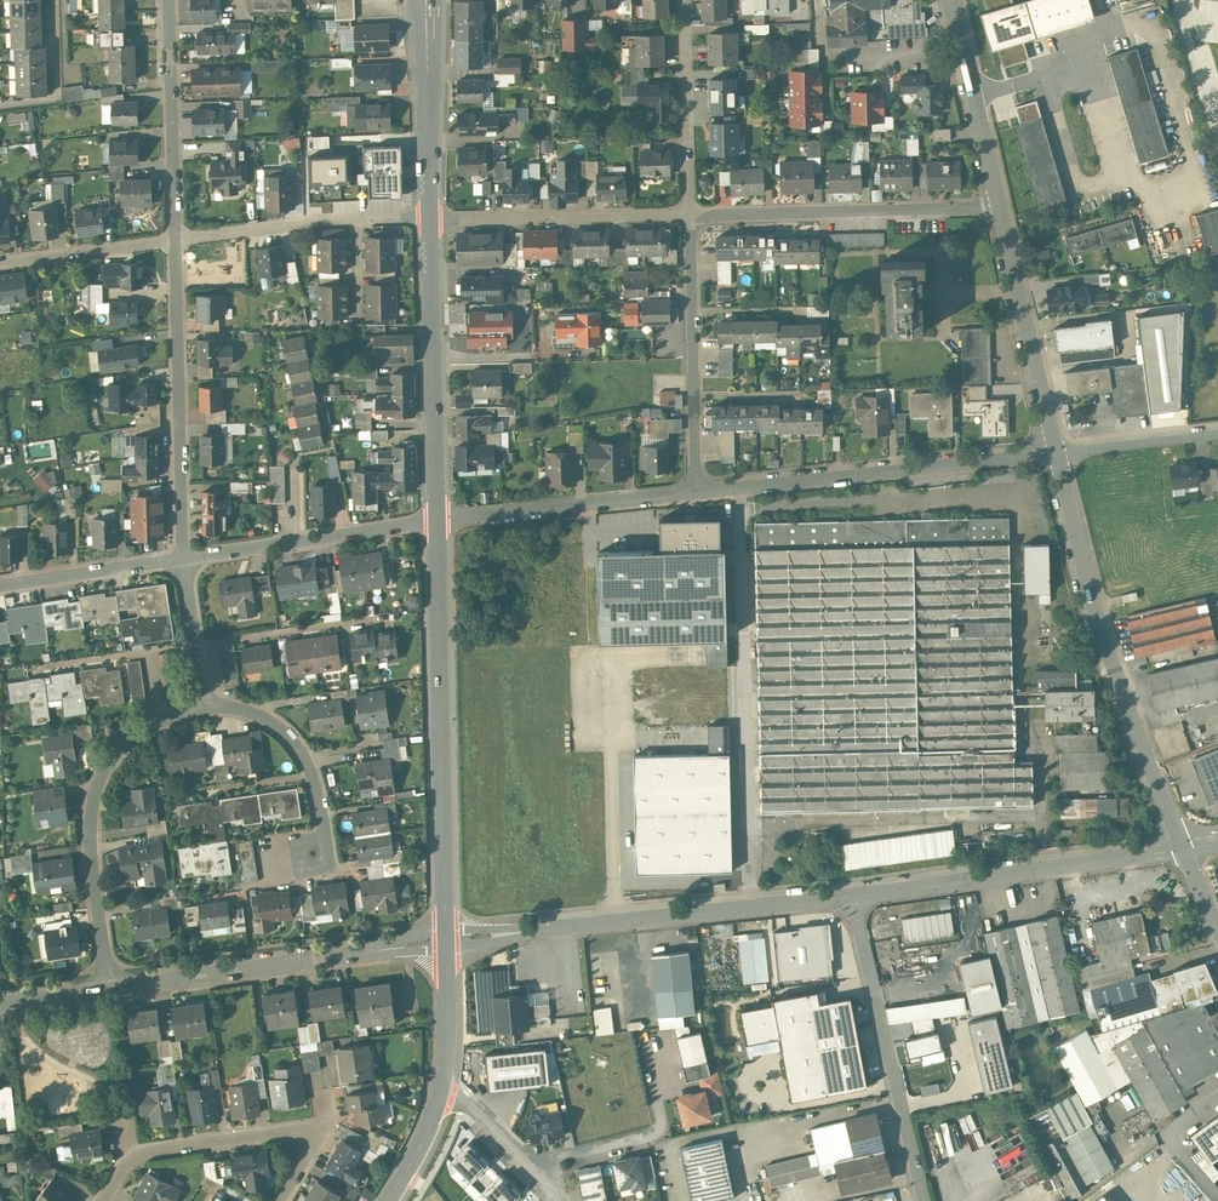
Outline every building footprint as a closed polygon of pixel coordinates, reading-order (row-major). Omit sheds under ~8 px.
[(11,16),(42,15),(41,0),(11,0),(11,16)] [(101,11),(124,11),(123,0),(101,0),(101,11)] [(192,18),(203,18),(216,17),(216,0),(191,0),(192,18)] [(276,0),(248,0),(248,8),(276,8),(276,0)] [(335,0),(336,19),(351,19),(355,19),(354,0),(339,0),(335,0)] [(481,0),(457,0),(457,40),(482,40),(482,19),(484,19),(484,11),(481,11),(481,0)] [(497,13),(514,13),(514,6),(513,0),(496,0),(497,13)] [(617,5),(617,14),(632,13),(631,3),(631,0),(617,0),(617,5)] [(645,3),(645,16),(646,16),(667,16),(667,0),(645,0),(645,3)] [(704,18),(705,18),(725,17),(725,0),(703,0),(704,18)] [(742,13),(755,12),(754,9),(765,9),(766,9),(766,0),(741,0),(742,13)] [(766,9),(765,9),(765,14),(789,13),(789,0),(766,0),(766,9)] [(828,24),(849,23),(849,25),(912,21),(912,12),(911,2),(911,0),(826,0),(828,24)] [(981,13),(992,50),(1095,20),(1089,0),(1024,0),(1013,3),(987,11),(981,13)] [(987,11),(1013,3),(1012,0),(984,0),(987,11)] [(921,1),(911,2),(912,12),(921,11),(921,1)] [(645,16),(645,3),(631,3),(632,13),(632,20),(646,20),(646,16),(645,16)] [(124,11),(101,11),(101,12),(102,29),(124,28),(124,11)] [(921,11),(912,12),(912,21),(925,21),(925,11),(921,11)] [(42,15),(11,16),(11,31),(42,31),(42,15)] [(216,17),(203,18),(204,25),(222,24),(222,16),(216,17)] [(725,17),(705,18),(705,25),(733,25),(733,17),(725,17)] [(351,19),(336,19),(336,31),(341,31),(352,30),(351,26),(351,19)] [(586,19),(562,20),(562,49),(587,48),(587,47),(587,37),(586,19)] [(912,21),(849,25),(850,44),(867,43),(866,38),(928,35),(927,27),(925,27),(925,21),(912,21)] [(244,23),(228,24),(228,32),(229,33),(235,33),(245,32),(244,23)] [(849,23),(828,24),(829,43),(831,45),(850,44),(849,25),(849,23)] [(389,24),(355,26),(351,26),(352,30),(341,31),(341,50),(356,50),(390,49),(389,24)] [(769,24),(745,24),(745,34),(769,34),(769,24)] [(124,45),(124,28),(102,29),(102,46),(124,45)] [(102,46),(102,29),(94,29),(94,47),(102,47),(102,46)] [(42,31),(11,31),(12,47),(46,46),(42,46),(42,31)] [(222,32),(197,33),(198,33),(199,39),(197,39),(198,54),(210,53),(210,51),(219,51),(219,40),(222,40),(222,33),(222,32)] [(229,33),(228,32),(222,33),(222,40),(219,40),(219,51),(210,51),(210,53),(211,53),(214,54),(216,53),(222,53),(225,54),(227,53),(236,53),(235,33),(229,33)] [(735,32),(710,32),(710,62),(736,62),(735,32)] [(663,34),(637,35),(638,64),(643,64),(663,63),(663,34)] [(637,35),(622,35),(623,48),(630,47),(630,63),(630,64),(638,64),(637,35)] [(597,37),(587,37),(587,47),(597,47),(597,37)] [(482,40),(457,40),(457,66),(482,66),(482,40)] [(484,40),(484,66),(493,66),(492,40),(484,40)] [(124,45),(102,46),(102,47),(111,46),(112,63),(134,62),(133,44),(124,45)] [(46,46),(12,47),(12,48),(16,48),(17,63),(46,62),(46,46)] [(1169,154),(1137,48),(1108,57),(1140,162),(1169,154)] [(351,57),(331,58),(331,68),(351,67),(351,57)] [(520,59),(499,59),(499,73),(508,73),(520,73),(520,59)] [(17,63),(16,63),(16,79),(47,78),(46,62),(17,63)] [(134,62),(112,63),(112,81),(135,80),(134,62)] [(391,64),(355,66),(355,67),(359,67),(360,87),(356,87),(356,88),(377,87),(391,87),(391,64)] [(239,69),(193,71),(194,94),(240,93),(239,69)] [(758,69),(738,69),(738,79),(758,78),(758,69)] [(819,70),(790,71),(790,85),(821,84),(821,80),(819,80),(819,70)] [(648,84),(648,71),(643,71),(631,71),(631,85),(638,85),(638,84),(648,84)] [(923,75),(902,75),(902,91),(903,91),(906,89),(914,88),(917,91),(916,85),(923,85),(923,75)] [(47,78),(16,79),(17,95),(47,94),(47,78)] [(735,96),(734,78),(711,79),(711,108),(735,107),(735,106),(734,106),(733,96),(735,96)] [(483,80),(458,80),(458,102),(484,101),(483,80)] [(83,84),(76,85),(78,100),(85,99),(83,84)] [(648,84),(638,84),(638,85),(639,105),(654,104),(655,120),(668,120),(668,104),(669,104),(669,84),(648,84)] [(821,88),(821,84),(790,85),(791,98),(819,97),(819,88),(821,88)] [(76,85),(69,86),(71,101),(78,100),(76,85)] [(941,86),(941,85),(923,85),(916,85),(917,91),(917,96),(918,96),(918,99),(917,99),(914,102),(914,108),(917,110),(919,110),(919,113),(921,113),(923,115),(930,115),(932,112),(941,112),(941,111),(940,103),(941,103),(941,102),(940,101),(940,96),(941,95),(941,94),(940,94),(940,86),(941,86)] [(69,86),(62,87),(62,102),(71,101),(69,86)] [(116,86),(100,88),(101,97),(117,94),(116,86)] [(917,91),(914,88),(906,89),(903,91),(903,100),(906,102),(914,102),(917,99),(918,99),(918,96),(917,96),(917,91)] [(881,102),(881,91),(852,92),(852,107),(883,106),(883,102),(881,102)] [(117,94),(101,97),(103,105),(112,103),(124,103),(123,94),(117,94)] [(360,96),(341,96),(341,106),(348,106),(348,105),(360,105),(360,96)] [(819,97),(791,98),(791,111),(822,110),(821,107),(820,107),(819,97)] [(250,100),(237,100),(237,117),(251,116),(250,100)] [(1016,106),(1021,123),(1041,117),(1036,100),(1016,106)] [(124,103),(112,103),(112,112),(112,123),(138,123),(138,102),(127,103),(124,103)] [(390,104),(368,105),(368,126),(391,125),(390,104)] [(360,105),(348,105),(348,106),(348,127),(368,126),(368,105),(360,105)] [(519,120),(531,120),(530,106),(519,106),(519,120)] [(883,109),(883,106),(852,107),(853,121),(881,121),(881,110),(883,109)] [(495,107),(484,107),(484,113),(485,126),(493,126),(493,133),(497,133),(497,132),(497,128),(498,128),(498,122),(496,122),(495,107)] [(507,121),(507,107),(495,107),(496,122),(498,122),(507,121)] [(515,121),(515,107),(507,107),(507,121),(515,121)] [(225,109),(193,110),(194,133),(225,132),(225,109)] [(25,122),(26,136),(36,136),(35,110),(9,112),(10,122),(25,122)] [(822,110),(791,111),(791,125),(820,124),(820,114),(822,114),(822,110)] [(484,113),(459,114),(459,134),(485,134),(485,126),(484,113)] [(764,114),(743,115),(743,124),(764,123),(764,114)] [(1021,123),(1015,125),(1040,208),(1066,200),(1041,117),(1021,123)] [(736,122),(712,123),(712,153),(736,153),(736,141),(737,141),(736,122)] [(950,129),(932,129),(933,140),(950,140),(950,129)] [(287,149),(303,146),(301,137),(286,139),(287,149)] [(650,137),(632,137),(633,146),(641,146),(650,145),(650,137)] [(918,138),(906,139),(907,155),(919,155),(918,138)] [(243,139),(226,139),(227,156),(228,156),(228,162),(240,161),(240,160),(244,160),(243,139)] [(138,140),(111,141),(112,162),(112,163),(124,163),(139,162),(138,140)] [(820,140),(807,140),(807,157),(820,157),(820,140)] [(859,141),(855,141),(851,165),(861,164),(860,161),(859,141)] [(868,141),(859,141),(860,161),(869,160),(868,141)] [(31,160),(41,159),(39,142),(29,143),(31,160)] [(364,147),(365,173),(365,178),(368,178),(369,184),(369,199),(390,198),(395,198),(403,197),(402,190),(402,172),(403,172),(402,145),(373,147),(364,147)] [(486,148),(460,148),(460,173),(487,172),(487,159),(486,159),(486,148)] [(650,151),(641,151),(641,174),(670,174),(670,151),(650,151)] [(350,159),(316,161),(317,192),(351,191),(350,159)] [(576,159),(559,160),(559,179),(576,179),(576,160),(576,159)] [(772,159),(763,159),(763,170),(764,170),(764,174),(772,174),(772,159)] [(586,161),(586,160),(576,160),(576,179),(577,179),(586,179),(586,161)] [(912,188),(911,160),(889,160),(889,171),(888,171),(888,173),(881,173),(881,189),(912,188)] [(240,161),(228,162),(228,163),(224,163),(224,162),(214,162),(212,162),(212,164),(213,185),(213,186),(215,186),(223,185),(223,191),(223,193),(225,193),(235,192),(236,192),(237,192),(237,191),(236,185),(244,185),(244,174),(241,174),(240,161)] [(505,161),(494,161),(494,181),(503,181),(506,181),(505,168),(506,168),(505,161)] [(586,161),(586,179),(587,181),(597,181),(597,175),(598,175),(598,161),(586,161)] [(124,170),(124,163),(112,163),(112,162),(110,162),(110,171),(124,170)] [(539,162),(528,162),(528,180),(529,180),(529,181),(540,180),(539,162)] [(813,162),(785,163),(785,175),(781,175),(782,192),(814,191),(813,162)] [(959,162),(927,163),(927,164),(931,164),(931,172),(929,172),(929,187),(928,187),(928,188),(959,187),(959,162)] [(851,165),(830,165),(831,190),(862,189),(861,164),(851,165)] [(626,166),(612,166),(612,175),(626,174),(626,166)] [(506,168),(505,168),(506,181),(503,181),(504,201),(529,201),(529,181),(529,180),(528,180),(518,180),(518,167),(506,168)] [(282,169),(264,169),(264,177),(266,177),(266,176),(282,176),(282,169)] [(124,170),(110,171),(110,181),(121,181),(122,181),(124,181),(124,170)] [(763,170),(730,171),(731,193),(764,192),(764,174),(764,170),(763,170)] [(365,178),(365,173),(357,173),(358,185),(369,184),(368,178),(365,178)] [(598,175),(597,175),(597,181),(598,199),(626,198),(626,174),(612,175),(598,175)] [(282,176),(266,176),(266,177),(267,193),(293,192),(292,175),(282,176)] [(559,179),(551,179),(551,200),(552,200),(552,205),(565,205),(565,200),(577,200),(577,179),(576,179),(559,179)] [(124,181),(122,181),(123,203),(140,202),(140,203),(152,203),(151,180),(124,181)] [(491,195),(491,180),(482,181),(482,195),(491,195)] [(64,184),(52,184),(52,203),(65,202),(64,184)] [(548,186),(540,186),(540,197),(548,197),(548,186)] [(293,192),(267,193),(267,208),(267,209),(284,209),(293,208),(293,192)] [(54,207),(31,210),(35,239),(58,236),(54,207)] [(111,207),(102,208),(104,226),(105,230),(111,229),(111,207)] [(102,208),(76,211),(79,233),(89,232),(89,228),(104,226),(102,208)] [(284,209),(267,209),(267,208),(265,208),(265,218),(284,216),(284,209)] [(1196,215),(1208,254),(1217,251),(1217,208),(1196,215)] [(1132,218),(1065,238),(1071,256),(1137,236),(1132,218)] [(0,224),(0,243),(11,242),(8,223),(0,224)] [(644,229),(627,230),(627,248),(627,254),(628,254),(645,254),(644,229)] [(670,229),(644,229),(645,254),(662,253),(662,250),(670,250),(670,229)] [(609,230),(591,231),(592,255),(609,255),(609,253),(609,248),(609,230)] [(557,231),(541,232),(541,256),(558,256),(557,244),(557,238),(557,231)] [(591,231),(573,231),(574,249),(574,256),(575,256),(592,255),(591,231)] [(541,232),(524,232),(525,256),(541,256),(541,232)] [(502,233),(462,234),(458,242),(459,262),(502,261),(503,261),(502,250),(502,233)] [(884,233),(827,234),(827,248),(884,247),(884,233)] [(732,236),(717,236),(717,256),(731,256),(730,236),(732,236)] [(753,257),(753,236),(732,236),(730,236),(731,256),(731,258),(753,257)] [(775,236),(753,236),(753,257),(775,257),(775,262),(775,241),(775,236)] [(374,237),(366,237),(367,254),(394,253),(394,238),(394,237),(374,237)] [(346,238),(318,238),(318,255),(346,254),(346,238)] [(403,253),(402,238),(394,238),(394,253),(395,253),(402,253),(403,253)] [(797,261),(797,240),(775,241),(775,262),(797,261)] [(819,240),(797,240),(797,261),(819,261),(819,240)] [(280,246),(258,249),(261,276),(272,275),(286,273),(287,273),(285,262),(282,263),(280,246)] [(618,265),(618,248),(609,248),(609,253),(609,255),(609,265),(618,265)] [(627,248),(618,248),(618,265),(628,265),(628,254),(627,254),(627,248)] [(574,249),(565,250),(565,266),(575,266),(575,256),(574,256),(574,249)] [(1049,249),(1036,252),(1040,265),(1052,262),(1049,249)] [(517,250),(502,250),(503,261),(502,261),(502,267),(517,267),(517,250)] [(670,250),(662,250),(662,253),(662,264),(677,264),(677,250),(670,250)] [(394,253),(367,254),(367,270),(374,270),(395,269),(395,253),(394,253)] [(346,254),(318,255),(319,271),(339,270),(346,270),(346,254)] [(295,261),(285,262),(287,273),(286,273),(286,276),(289,276),(290,283),(299,282),(295,261)] [(907,261),(899,262),(899,261),(881,262),(882,276),(885,276),(887,333),(898,333),(898,329),(912,329),(912,332),(923,332),(922,302),(914,302),(913,288),(922,288),(922,272),(926,272),(925,261),(907,261)] [(142,263),(121,263),(121,264),(122,282),(122,288),(143,287),(142,263)] [(121,264),(103,265),(104,279),(106,279),(106,282),(122,282),(121,264)] [(648,275),(648,271),(624,271),(625,295),(638,295),(648,295),(648,292),(648,286),(656,286),(656,274),(648,275)] [(0,277),(0,302),(27,299),(24,274),(0,277)] [(1100,274),(1082,276),(1085,276),(1086,284),(1099,283),(1098,275),(1100,274)] [(272,275),(261,276),(263,286),(264,289),(267,290),(270,290),(272,288),(273,284),(272,275)] [(503,275),(489,276),(489,298),(489,303),(503,302),(503,289),(503,275)] [(489,276),(462,276),(462,281),(462,298),(489,298),(489,276)] [(102,284),(88,284),(88,300),(103,296),(102,284)] [(395,300),(395,284),(374,284),(367,284),(367,301),(395,300)] [(347,301),(346,285),(339,285),(319,285),(319,302),(347,301)] [(1083,286),(1058,288),(1059,298),(1051,299),(1052,309),(1060,308),(1060,309),(1085,306),(1083,286)] [(720,288),(720,300),(733,300),(733,288),(720,288)] [(516,289),(503,289),(503,302),(516,302),(516,289)] [(670,291),(648,292),(648,295),(638,295),(638,300),(641,300),(670,300),(670,291)] [(1108,294),(1096,295),(1097,305),(1109,303),(1108,294)] [(224,308),(224,295),(198,296),(198,311),(201,313),(201,320),(202,320),(213,320),(213,317),(219,317),(221,317),(221,311),(224,308)] [(103,296),(88,300),(89,312),(95,312),(95,305),(103,304),(103,303),(103,296)] [(396,317),(395,300),(367,301),(368,317),(375,317),(396,317)] [(670,300),(641,300),(642,324),(671,323),(670,300)] [(347,301),(319,302),(319,318),(325,318),(340,317),(347,317),(347,301)] [(137,302),(103,303),(103,304),(95,305),(95,312),(111,312),(111,325),(129,325),(129,321),(138,321),(137,302)] [(637,303),(625,303),(626,321),(638,321),(637,303)] [(1138,316),(1144,362),(1151,412),(1180,408),(1183,310),(1138,316)] [(513,311),(465,312),(466,323),(471,326),(471,332),(469,334),(468,334),(468,347),(479,347),(483,350),(486,347),(487,347),(493,346),(493,347),(497,350),(500,347),(501,346),(507,346),(507,337),(513,337),(513,311)] [(600,313),(576,314),(557,314),(557,335),(557,336),(577,336),(577,344),(578,344),(601,343),(600,343),(600,313)] [(219,317),(213,317),(213,320),(202,320),(202,331),(219,331),(219,317)] [(340,325),(340,317),(325,318),(325,326),(336,325),(340,325)] [(1096,320),(1086,322),(1084,324),(1082,324),(1070,326),(1070,325),(1068,326),(1056,328),(1056,327),(1055,327),(1055,329),(1056,332),(1053,335),(1056,338),(1057,339),(1056,339),(1056,340),(1057,340),(1057,341),(1054,345),(1058,347),(1058,350),(1057,350),(1058,352),(1059,352),(1059,351),(1071,350),(1073,350),(1073,349),(1085,348),(1087,348),(1099,346),(1099,347),(1101,347),(1101,346),(1112,345),(1113,345),(1114,345),(1114,343),(1113,344),(1111,320),(1111,318),(1109,318),(1109,319),(1097,320),(1096,320)] [(732,322),(719,322),(719,339),(719,340),(732,340),(733,340),(734,340),(755,339),(754,321),(732,322)] [(777,321),(754,321),(755,339),(776,339),(776,344),(777,344),(776,326),(777,325),(777,321)] [(375,324),(364,324),(365,363),(413,362),(412,340),(392,341),(392,342),(385,342),(385,324),(375,324)] [(777,325),(776,326),(777,344),(787,344),(798,343),(798,325),(777,325)] [(821,333),(821,325),(798,325),(798,343),(821,343),(821,333)] [(988,327),(962,328),(963,385),(968,385),(986,385),(987,385),(990,384),(988,327)] [(23,331),(24,343),(34,342),(33,330),(23,331)] [(261,342),(261,331),(248,331),(248,342),(261,342)] [(821,343),(798,343),(799,357),(830,356),(829,332),(821,333),(821,343)] [(577,336),(557,336),(557,335),(552,335),(553,345),(578,345),(578,344),(577,344),(577,336)] [(304,336),(283,340),(287,362),(309,357),(304,336)] [(220,339),(199,340),(199,363),(200,364),(212,363),(221,363),(220,347),(220,339)] [(732,340),(719,340),(719,339),(718,339),(718,348),(732,348),(733,348),(733,340),(732,340)] [(799,357),(798,343),(787,344),(787,357),(799,357)] [(137,345),(98,350),(100,360),(101,370),(102,370),(140,364),(137,345)] [(232,347),(220,347),(221,363),(233,362),(232,347)] [(309,357),(287,362),(292,383),(313,379),(309,357)] [(100,360),(81,362),(82,375),(102,373),(102,370),(101,370),(100,360)] [(1144,362),(1109,366),(1111,388),(1115,417),(1151,412),(1144,362)] [(212,363),(200,364),(199,363),(198,363),(198,377),(213,377),(212,363)] [(532,363),(511,363),(511,373),(532,373),(532,363)] [(1109,366),(1065,372),(1068,393),(1111,388),(1109,366)] [(377,368),(355,369),(356,379),(376,378),(377,378),(377,368)] [(492,371),(483,372),(483,371),(473,371),(474,395),(502,395),(501,370),(492,371)] [(413,394),(413,373),(392,373),(392,378),(377,378),(376,378),(376,390),(393,389),(393,394),(413,394)] [(239,385),(239,375),(222,375),(223,385),(239,385)] [(313,379),(292,383),(296,404),(294,405),(315,401),(317,400),(313,379)] [(157,383),(138,383),(138,402),(138,403),(147,403),(157,403),(157,402),(157,383)] [(332,383),(332,392),(341,392),(341,383),(332,383)] [(129,384),(110,384),(111,408),(120,408),(121,409),(130,409),(130,402),(138,402),(138,391),(130,391),(129,384)] [(221,385),(200,386),(201,410),(222,409),(221,385)] [(986,385),(968,385),(969,400),(986,399),(986,385)] [(886,387),(876,388),(876,396),(886,396),(886,387)] [(894,400),(894,387),(886,387),(886,396),(886,400),(887,400),(894,400)] [(831,389),(817,389),(818,403),(824,403),(824,407),(831,407),(831,389)] [(950,393),(910,394),(911,414),(929,413),(930,435),(951,434),(950,393)] [(414,415),(413,394),(393,394),(393,411),(393,415),(414,415)] [(876,396),(865,397),(866,432),(888,432),(887,400),(886,400),(886,396),(876,396)] [(377,398),(356,398),(356,411),(372,411),(393,411),(393,399),(377,399),(377,398)] [(969,400),(965,400),(965,412),(985,411),(985,433),(1005,433),(1004,399),(986,399),(969,400)] [(315,401),(294,405),(298,426),(319,422),(315,401)] [(157,402),(157,403),(147,403),(148,410),(144,410),(145,424),(160,422),(160,402),(157,402)] [(756,405),(734,406),(734,424),(734,427),(756,426),(756,405)] [(779,410),(778,405),(756,405),(756,426),(778,426),(778,431),(778,410),(779,410)] [(515,415),(515,406),(499,407),(499,415),(515,415)] [(734,424),(734,406),(712,406),(712,425),(734,424)] [(97,408),(89,409),(92,424),(99,423),(97,408)] [(222,409),(201,410),(201,411),(204,410),(205,423),(222,423),(226,423),(226,409),(222,409)] [(800,430),(800,409),(779,410),(778,410),(778,431),(800,430)] [(822,409),(800,409),(800,430),(823,430),(822,409)] [(372,430),(372,411),(356,411),(356,430),(371,430),(372,430)] [(904,413),(895,413),(895,433),(905,432),(904,413)] [(491,415),(457,416),(458,438),(478,438),(478,432),(491,432),(491,431),(491,420),(491,415)] [(668,418),(650,419),(650,438),(668,438),(668,418)] [(506,420),(491,420),(491,431),(506,430),(506,420)] [(145,424),(132,426),(133,436),(136,436),(136,435),(158,435),(161,435),(160,422),(145,424)] [(226,423),(222,423),(222,435),(223,435),(231,435),(230,434),(245,433),(245,422),(226,423)] [(319,422),(298,426),(302,448),(324,444),(319,422)] [(388,440),(388,430),(372,430),(371,430),(371,440),(388,440)] [(584,452),(583,431),(569,431),(570,452),(574,452),(574,453),(584,452)] [(158,435),(136,435),(136,436),(137,456),(140,456),(158,455),(158,435)] [(222,435),(201,436),(202,462),(224,462),(223,435),(222,435)] [(415,446),(414,440),(403,440),(403,446),(394,446),(394,451),(394,462),(395,467),(415,467),(415,446)] [(632,456),(632,440),(622,440),(622,444),(624,444),(624,456),(632,456)] [(478,443),(458,444),(458,465),(478,465),(478,460),(478,446),(478,443)] [(622,444),(592,444),(592,459),(602,459),(603,478),(625,478),(624,456),(624,444),(622,444)] [(668,445),(642,446),(642,471),(669,470),(668,445)] [(500,446),(478,446),(478,460),(500,459),(500,446)] [(290,460),(293,454),(284,450),(281,457),(290,460)] [(394,462),(394,451),(371,451),(371,463),(394,462)] [(63,466),(74,465),(72,452),(61,453),(63,466)] [(570,452),(548,452),(548,484),(575,483),(574,453),(574,452),(570,452)] [(158,455),(140,456),(140,466),(124,466),(125,479),(136,479),(135,476),(158,476),(158,455)] [(342,481),(336,455),(328,455),(331,482),(342,481)] [(356,467),(356,459),(343,459),(343,467),(356,467)] [(93,474),(103,472),(101,461),(91,463),(93,474)] [(1195,462),(1170,466),(1173,486),(1198,483),(1195,462)] [(284,473),(284,466),(270,466),(270,474),(284,473)] [(375,470),(353,471),(355,511),(377,510),(376,486),(381,486),(381,488),(416,488),(416,487),(415,487),(415,467),(395,467),(394,467),(395,472),(375,472),(375,470)] [(60,483),(55,468),(37,473),(42,489),(60,483)] [(122,490),(122,479),(101,479),(101,493),(122,490)] [(246,481),(230,481),(230,490),(246,489),(246,481)] [(70,487),(72,493),(83,490),(81,484),(70,487)] [(161,484),(150,486),(151,495),(162,495),(161,484)] [(334,485),(313,485),(314,515),(334,514),(334,485)] [(225,491),(203,491),(203,515),(226,515),(226,514),(226,505),(225,491)] [(151,495),(138,495),(138,500),(133,500),(133,534),(139,534),(139,538),(163,537),(162,495),(151,495)] [(285,503),(285,495),(270,496),(271,503),(285,503)] [(75,497),(58,499),(59,522),(67,522),(66,517),(76,517),(75,497)] [(27,504),(19,505),(19,526),(28,525),(27,504)] [(124,510),(115,510),(116,517),(117,517),(117,529),(124,529),(124,510)] [(226,534),(226,515),(203,515),(204,535),(226,534)] [(116,517),(94,518),(94,546),(117,545),(117,529),(117,517),(116,517)] [(660,519),(661,550),(721,549),(720,517),(660,519)] [(1009,517),(970,518),(970,544),(1009,543),(1009,517)] [(1009,543),(970,544),(970,518),(906,519),(906,550),(911,549),(914,692),(1012,689),(1009,543)] [(906,519),(755,523),(761,811),(1033,805),(1032,761),(1014,761),(1012,689),(914,692),(911,549),(906,550),(906,519)] [(59,522),(46,523),(47,553),(68,552),(67,522),(59,522)] [(0,536),(0,547),(1,560),(22,559),(21,535),(0,536)] [(1023,544),(1024,592),(1050,592),(1049,544),(1023,544)] [(661,550),(598,552),(600,641),(706,639),(727,638),(725,549),(721,549),(661,550)] [(380,553),(360,556),(365,588),(384,585),(381,563),(380,553)] [(360,556),(341,558),(343,569),(346,590),(365,588),(360,556)] [(389,562),(381,563),(384,585),(392,583),(389,562)] [(334,565),(315,568),(318,587),(336,584),(334,570),(334,565)] [(297,566),(276,569),(280,597),(293,595),(292,593),(308,591),(308,588),(318,587),(315,568),(315,566),(298,569),(297,566)] [(343,569),(334,570),(336,584),(338,592),(346,590),(343,569)] [(269,574),(254,576),(257,592),(271,590),(269,574)] [(251,577),(220,581),(224,604),(240,602),(242,617),(255,615),(253,600),(254,600),(251,577)] [(155,586),(116,591),(117,596),(118,607),(137,605),(139,616),(169,612),(166,593),(157,595),(155,586)] [(1050,603),(1050,592),(1039,593),(1039,603),(1050,603)] [(1136,592),(1122,595),(1123,602),(1137,599),(1136,592)] [(99,594),(79,597),(80,601),(84,626),(83,616),(99,613),(101,624),(120,621),(120,619),(118,607),(117,596),(100,598),(99,594)] [(407,603),(417,605),(419,595),(408,594),(407,603)] [(6,596),(8,606),(15,604),(13,595),(6,596)] [(1205,597),(1127,616),(1136,656),(1190,643),(1192,648),(1200,646),(1199,641),(1215,637),(1205,597)] [(63,599),(42,603),(43,606),(45,621),(63,619),(64,629),(84,626),(80,601),(63,604),(63,599)] [(27,606),(8,609),(10,620),(7,620),(8,622),(9,633),(26,630),(28,643),(48,640),(45,621),(43,606),(27,609),(27,606)] [(139,616),(120,619),(120,621),(122,632),(137,630),(139,642),(169,637),(167,624),(170,623),(169,612),(139,616)] [(11,640),(9,633),(8,622),(0,623),(0,642),(11,640)] [(372,630),(351,633),(355,660),(376,657),(372,630)] [(394,632),(373,635),(372,630),(376,657),(377,662),(398,659),(394,632)] [(336,635),(311,639),(316,670),(340,667),(336,635)] [(727,638),(706,639),(707,667),(727,667),(727,638)] [(311,639),(287,642),(292,674),(316,670),(311,639)] [(234,643),(220,645),(221,652),(235,650),(234,643)] [(270,645),(242,649),(245,672),(274,668),(270,645)] [(235,650),(221,652),(222,659),(236,657),(235,650)] [(236,657),(222,659),(223,666),(237,664),(236,657)] [(1148,673),(1156,710),(1217,696),(1217,657),(1148,673)] [(140,660),(127,662),(128,669),(141,667),(140,660)] [(237,664),(223,666),(224,672),(238,670),(237,664)] [(119,671),(105,673),(104,667),(81,671),(82,683),(84,692),(102,690),(104,703),(123,700),(119,671)] [(141,667),(128,669),(129,676),(142,674),(141,667)] [(238,670),(224,672),(225,679),(239,677),(238,670)] [(1076,670),(1036,671),(1036,689),(1045,689),(1076,688),(1076,670)] [(74,672),(51,675),(53,683),(45,684),(47,697),(61,695),(63,697),(64,704),(65,716),(87,713),(84,692),(82,683),(75,684),(74,672)] [(142,674),(129,676),(130,682),(143,681),(142,674)] [(45,677),(8,683),(11,701),(30,698),(33,715),(49,713),(48,706),(47,697),(45,684),(45,677)] [(239,677),(225,679),(226,687),(240,685),(239,677)] [(143,681),(130,682),(131,689),(144,687),(143,681)] [(144,687),(131,689),(132,696),(145,694),(144,687)] [(1076,688),(1045,689),(1045,719),(1095,718),(1094,688),(1076,688)] [(348,689),(330,691),(332,702),(342,701),(349,700),(348,689)] [(369,695),(356,697),(358,708),(359,708),(361,725),(360,726),(361,727),(373,725),(373,724),(388,722),(388,723),(390,722),(385,695),(378,697),(377,692),(369,693),(369,695)] [(145,694),(132,696),(133,703),(146,701),(145,694)] [(61,695),(47,697),(48,706),(64,704),(63,697),(61,695)] [(146,701),(133,703),(134,710),(147,708),(146,701)] [(322,703),(308,705),(308,707),(307,707),(309,715),(311,724),(324,722),(325,728),(346,725),(342,701),(332,702),(322,704),(322,703)] [(91,723),(70,726),(71,733),(72,733),(74,742),(93,739),(91,723)] [(729,724),(708,725),(709,754),(729,753),(729,724)] [(210,730),(195,732),(197,743),(202,743),(204,753),(213,752),(213,750),(211,734),(210,730)] [(392,731),(379,733),(380,740),(383,739),(393,738),(392,731)] [(71,733),(58,735),(58,736),(46,738),(47,749),(48,749),(50,759),(56,758),(58,775),(74,772),(71,757),(73,757),(72,746),(74,745),(74,742),(72,733),(71,733)] [(222,733),(211,734),(213,750),(213,752),(215,765),(226,763),(222,740),(223,740),(222,733)] [(1055,734),(1060,752),(1097,751),(1097,733),(1055,734)] [(223,740),(222,740),(226,763),(240,761),(254,759),(254,758),(251,736),(223,740)] [(393,738),(383,739),(384,748),(400,746),(399,737),(393,738)] [(197,743),(170,747),(173,769),(183,768),(183,771),(206,767),(204,753),(202,743),(197,743)] [(400,746),(384,748),(386,760),(391,760),(391,761),(402,760),(400,746)] [(1191,759),(1209,805),(1217,801),(1217,749),(1191,759)] [(1097,751),(1060,752),(1061,789),(1110,788),(1109,751),(1097,751)] [(709,754),(634,755),(636,873),(732,871),(729,753),(709,754)] [(254,759),(240,761),(242,771),(263,768),(262,757),(254,758),(254,759)] [(386,760),(358,765),(361,788),(378,786),(379,795),(396,792),(391,761),(391,760),(386,760)] [(55,775),(54,761),(45,762),(46,775),(55,775)] [(54,786),(35,789),(37,799),(55,796),(54,786)] [(152,787),(138,789),(140,800),(123,803),(126,825),(146,823),(157,821),(157,820),(152,787)] [(298,792),(280,795),(279,790),(258,793),(259,797),(261,812),(272,810),(272,812),(274,812),(274,810),(281,809),(282,819),(301,816),(298,792)] [(55,796),(37,799),(38,812),(39,812),(43,811),(45,812),(47,814),(48,815),(49,824),(68,821),(65,795),(55,796)] [(241,796),(220,799),(221,804),(223,817),(233,815),(234,818),(236,817),(235,815),(242,814),(244,824),(262,821),(261,812),(259,797),(242,800),(241,796)] [(1116,797),(1061,798),(1061,817),(1117,816),(1116,797)] [(1116,797),(1117,816),(1129,816),(1129,797),(1116,797)] [(395,800),(374,803),(375,810),(388,808),(388,812),(396,811),(395,800)] [(205,801),(177,805),(179,816),(186,815),(186,816),(187,816),(188,822),(210,819),(213,842),(226,840),(223,817),(221,804),(206,806),(205,801)] [(375,810),(352,813),(356,836),(391,831),(388,812),(388,808),(375,810)] [(45,812),(43,811),(39,812),(38,812),(37,814),(38,826),(39,828),(49,826),(49,824),(48,815),(47,814),(45,812)] [(166,819),(157,820),(157,821),(146,823),(148,836),(152,835),(168,833),(166,819)] [(952,829),(889,837),(893,862),(956,853),(952,829)] [(391,831),(356,836),(359,859),(382,856),(394,854),(394,850),(391,831)] [(168,833),(152,835),(153,843),(162,842),(162,844),(169,843),(168,833)] [(889,837),(842,844),(845,868),(893,862),(889,837)] [(252,839),(238,841),(239,848),(253,846),(252,839)] [(213,842),(183,847),(185,863),(194,861),(195,870),(212,867),(213,874),(231,871),(226,840),(213,842)] [(137,846),(136,847),(139,871),(140,871),(149,870),(151,881),(150,881),(150,883),(148,883),(148,884),(166,882),(164,868),(166,868),(162,844),(162,842),(153,843),(149,843),(149,845),(137,846)] [(136,845),(122,847),(127,878),(140,876),(140,871),(139,871),(136,847),(137,846),(136,845)] [(240,855),(254,853),(253,846),(239,848),(240,855)] [(394,854),(382,856),(383,863),(399,861),(403,860),(402,848),(394,850),(394,854)] [(31,853),(11,856),(13,867),(33,864),(31,853)] [(254,853),(240,855),(241,862),(255,860),(254,853)] [(71,858),(58,860),(58,859),(57,859),(57,860),(43,862),(42,861),(42,862),(36,863),(41,892),(76,887),(71,858)] [(255,860),(241,862),(242,869),(256,867),(255,860)] [(383,863),(381,863),(383,875),(393,874),(401,873),(399,861),(383,863)] [(256,867),(242,869),(243,876),(257,874),(256,867)] [(257,874),(243,876),(245,883),(258,881),(257,874)] [(383,879),(372,880),(372,879),(360,881),(364,906),(364,903),(382,901),(383,911),(380,911),(380,912),(397,909),(396,901),(397,901),(393,874),(383,875),(383,879)] [(344,883),(313,888),(314,892),(316,912),(317,912),(334,909),(336,919),(348,917),(347,907),(348,907),(344,883)] [(288,891),(256,896),(260,919),(260,920),(271,919),(291,916),(291,915),(288,896),(288,891)] [(314,892),(300,894),(303,914),(304,921),(318,919),(317,912),(316,912),(314,892)] [(300,894),(288,896),(291,915),(303,914),(300,894)] [(177,895),(158,898),(160,908),(160,910),(167,909),(179,908),(177,895)] [(227,900),(186,906),(188,921),(201,919),(202,928),(231,923),(229,908),(227,900)] [(72,901),(53,904),(55,913),(73,910),(72,901)] [(243,907),(229,908),(231,923),(245,922),(243,907)] [(160,908),(134,912),(136,925),(137,925),(139,938),(170,933),(167,909),(160,910),(160,908)] [(1141,910),(1092,922),(1101,960),(1101,963),(1113,960),(1131,956),(1161,949),(1158,934),(1147,936),(1141,910)] [(951,911),(901,919),(905,942),(954,935),(951,911)] [(1057,915),(1027,922),(1027,923),(1015,926),(1015,925),(984,932),(989,955),(1001,1004),(1001,1006),(1002,1006),(1007,1027),(1051,1017),(1080,1010),(1060,928),(1057,915)] [(775,929),(787,929),(787,916),(775,916),(775,929)] [(71,918),(43,922),(45,933),(48,933),(52,956),(48,956),(49,957),(81,953),(79,939),(76,939),(76,934),(78,934),(77,928),(73,928),(71,918)] [(271,919),(260,920),(260,919),(255,919),(256,930),(258,930),(260,932),(270,931),(271,928),(273,928),(271,919)] [(773,931),(778,979),(832,974),(831,958),(833,957),(830,923),(800,926),(800,929),(773,931)] [(1168,932),(1158,934),(1161,949),(1171,947),(1168,932)] [(45,933),(39,934),(42,957),(48,956),(52,956),(48,933),(45,933)] [(749,939),(740,940),(744,983),(769,980),(765,937),(762,938),(749,939)] [(689,951),(652,954),(658,1015),(683,1013),(695,1012),(689,951)] [(989,955),(960,962),(972,1011),(1001,1004),(989,955)] [(1131,956),(1113,960),(1115,969),(1132,965),(1131,956)] [(1087,975),(1103,971),(1101,963),(1101,960),(1076,966),(1079,977),(1087,975)] [(1113,960),(1101,963),(1103,971),(1115,969),(1113,960)] [(1203,964),(1190,968),(1189,965),(1173,970),(1174,972),(1184,1007),(1203,1002),(1217,997),(1217,996),(1203,964)] [(1135,976),(1132,965),(1115,969),(1103,971),(1087,975),(1090,989),(1135,976)] [(479,1031),(496,1030),(493,996),(513,994),(511,968),(475,970),(479,1031)] [(1135,976),(1090,989),(1098,1015),(1101,1024),(1159,1007),(1150,979),(1148,972),(1135,976)] [(1174,972),(1150,979),(1159,1007),(1161,1014),(1184,1007),(1174,972)] [(1087,975),(1079,977),(1089,1018),(1098,1015),(1090,989),(1087,975)] [(390,983),(356,988),(361,1024),(395,1019),(390,983)] [(341,986),(310,991),(314,1017),(345,1012),(341,986)] [(295,989),(264,994),(269,1028),(300,1023),(295,989)] [(818,990),(772,999),(773,1003),(740,1010),(749,1055),(782,1049),(791,1099),(867,1085),(850,997),(820,1002),(818,990)] [(513,994),(493,996),(496,1030),(513,1028),(529,1027),(528,1019),(527,1005),(526,993),(513,994)] [(962,996),(885,1007),(889,1023),(911,1020),(932,1017),(963,1012),(962,996)] [(1141,1020),(1144,1026),(1112,1044),(1131,1079),(1159,1129),(1175,1118),(1171,1110),(1187,1101),(1181,1090),(1217,1070),(1217,1010),(1210,1014),(1203,1002),(1184,1007),(1161,1014),(1141,1020)] [(204,1003),(173,1007),(177,1035),(208,1031),(204,1003)] [(549,1003),(542,1004),(543,1018),(550,1018),(549,1003)] [(542,1004),(527,1005),(528,1019),(543,1018),(542,1004)] [(611,1007),(594,1009),(597,1034),(614,1032),(611,1007)] [(157,1009),(128,1013),(132,1039),(133,1039),(133,1037),(141,1036),(142,1037),(161,1035),(157,1009)] [(683,1013),(658,1015),(659,1028),(684,1025),(683,1013)] [(1013,1085),(996,1014),(968,1021),(985,1092),(1013,1085)] [(914,1036),(936,1031),(932,1017),(911,1020),(914,1036)] [(1144,1026),(1141,1020),(1090,1035),(1087,1029),(1055,1046),(1086,1104),(1131,1079),(1112,1044),(1144,1026)] [(318,1022),(307,1023),(310,1042),(317,1041),(321,1041),(318,1022)] [(513,1028),(496,1030),(497,1045),(515,1044),(513,1028)] [(942,1049),(938,1030),(936,1031),(914,1036),(904,1038),(910,1062),(922,1060),(921,1054),(942,1049)] [(711,1073),(701,1031),(676,1037),(687,1080),(700,1077),(711,1074),(711,1073)] [(170,1038),(160,1040),(163,1056),(172,1055),(170,1041),(170,1038)] [(321,1041),(317,1041),(318,1049),(319,1056),(335,1053),(332,1039),(321,1041)] [(180,1040),(170,1041),(172,1055),(173,1062),(183,1061),(180,1040)] [(368,1044),(340,1048),(344,1079),(372,1075),(368,1044)] [(546,1047),(486,1054),(490,1090),(550,1083),(548,1066),(546,1051),(546,1047)] [(318,1049),(309,1050),(309,1056),(312,1071),(321,1070),(319,1056),(318,1049)] [(922,1060),(923,1064),(945,1059),(942,1049),(921,1054),(922,1060)] [(546,1051),(548,1066),(557,1065),(554,1051),(546,1051)] [(309,1056),(302,1057),(304,1072),(312,1071),(309,1056)] [(173,1062),(164,1064),(166,1082),(176,1080),(173,1062)] [(262,1063),(253,1065),(255,1079),(255,1080),(264,1078),(262,1063)] [(548,1066),(550,1083),(561,1082),(557,1065),(548,1066)] [(286,1077),(284,1077),(284,1078),(271,1080),(275,1106),(303,1102),(298,1066),(284,1068),(286,1077)] [(218,1069),(208,1071),(211,1086),(212,1089),(221,1087),(218,1069)] [(703,1090),(705,1090),(707,1101),(716,1099),(715,1094),(723,1092),(718,1071),(711,1073),(711,1074),(700,1077),(703,1090)] [(254,1083),(231,1086),(233,1105),(231,1105),(233,1117),(259,1113),(257,1098),(267,1097),(264,1078),(255,1080),(255,1079),(254,1079),(254,1083)] [(383,1081),(361,1084),(362,1091),(374,1089),(374,1091),(383,1090),(384,1090),(383,1081)] [(0,1087),(0,1117),(15,1116),(11,1085),(0,1087)] [(211,1086),(189,1090),(194,1123),(216,1120),(212,1089),(211,1086)] [(170,1087),(148,1090),(148,1092),(139,1093),(141,1110),(151,1108),(153,1124),(175,1121),(170,1087)] [(362,1091),(346,1093),(348,1109),(382,1104),(385,1103),(383,1090),(374,1091),(374,1089),(362,1091)] [(703,1090),(679,1096),(685,1122),(711,1116),(707,1101),(705,1090),(703,1090)] [(1076,1091),(1046,1107),(1058,1129),(1062,1137),(1090,1122),(1092,1120),(1076,1091)] [(382,1104),(348,1109),(349,1110),(354,1109),(357,1124),(384,1120),(382,1104)] [(1046,1107),(1029,1116),(1041,1138),(1058,1129),(1046,1107)] [(530,1115),(531,1118),(528,1118),(533,1141),(544,1139),(544,1141),(555,1138),(554,1136),(565,1134),(560,1111),(541,1116),(540,1113),(536,1111),(532,1112),(530,1115)] [(876,1113),(846,1120),(854,1156),(883,1149),(883,1150),(885,1149),(876,1113)] [(1190,1134),(1205,1155),(1211,1162),(1217,1157),(1217,1114),(1190,1134)] [(923,1121),(924,1137),(980,1134),(979,1118),(923,1121)] [(854,1156),(846,1120),(810,1128),(816,1152),(819,1164),(834,1161),(854,1156)] [(82,1122),(58,1126),(60,1137),(71,1135),(83,1133),(82,1122)] [(1090,1122),(1062,1137),(1087,1182),(1115,1168),(1090,1122)] [(388,1137),(370,1129),(367,1136),(382,1143),(385,1144),(388,1137)] [(1058,1129),(1041,1138),(1073,1196),(1090,1187),(1087,1182),(1062,1137),(1058,1129)] [(83,1133),(71,1135),(74,1158),(103,1153),(100,1130),(83,1133)] [(12,1133),(0,1132),(0,1140),(12,1140),(12,1133)] [(382,1143),(367,1136),(361,1145),(375,1154),(376,1153),(382,1143)] [(681,1147),(692,1200),(715,1200),(734,1197),(722,1138),(681,1147)] [(343,1139),(328,1165),(355,1181),(361,1171),(352,1165),(361,1150),(363,1152),(363,1151),(359,1148),(343,1139)] [(477,1150),(469,1143),(451,1161),(458,1168),(456,1170),(462,1177),(465,1174),(472,1181),(490,1163),(482,1156),(481,1156),(476,1151),(477,1150)] [(375,1154),(361,1145),(359,1148),(363,1151),(363,1152),(365,1153),(363,1157),(373,1163),(378,1155),(376,1153),(375,1154)] [(883,1149),(854,1156),(834,1161),(837,1171),(841,1190),(892,1178),(890,1170),(887,1169),(887,1166),(889,1165),(888,1159),(885,1159),(883,1150),(883,1149)] [(266,1151),(233,1156),(233,1158),(221,1159),(224,1176),(235,1174),(236,1178),(249,1176),(251,1188),(264,1186),(263,1174),(269,1173),(266,1151)] [(769,1176),(819,1164),(816,1152),(766,1164),(769,1176)] [(641,1154),(614,1160),(620,1187),(633,1184),(633,1188),(648,1184),(642,1156),(641,1154)] [(651,1154),(642,1156),(648,1184),(657,1182),(651,1154)] [(1205,1155),(1196,1162),(1213,1182),(1217,1177),(1217,1171),(1211,1162),(1205,1155)] [(221,1159),(203,1162),(205,1175),(223,1184),(223,1185),(224,1176),(221,1159)] [(819,1164),(769,1176),(771,1186),(837,1171),(834,1161),(819,1164)] [(56,1169),(39,1163),(36,1172),(54,1178),(56,1169)] [(599,1166),(576,1171),(583,1200),(607,1200),(599,1166)] [(367,1175),(361,1171),(355,1181),(361,1185),(364,1184),(368,1178),(367,1175)] [(7,1184),(24,1183),(23,1173),(6,1174),(7,1184)] [(148,1173),(135,1199),(139,1200),(162,1200),(163,1198),(170,1200),(175,1200),(180,1191),(170,1185),(170,1184),(148,1173)] [(500,1173),(482,1191),(489,1198),(486,1200),(487,1200),(514,1200),(521,1194),(513,1186),(512,1187),(507,1181),(500,1173)] [(223,1184),(205,1175),(201,1183),(218,1193),(223,1184)] [(352,1188),(336,1178),(332,1185),(348,1195),(352,1188)] [(51,1180),(35,1200),(36,1200),(74,1200),(75,1200),(51,1180)] [(318,1180),(305,1200),(335,1200),(339,1193),(318,1180)]
